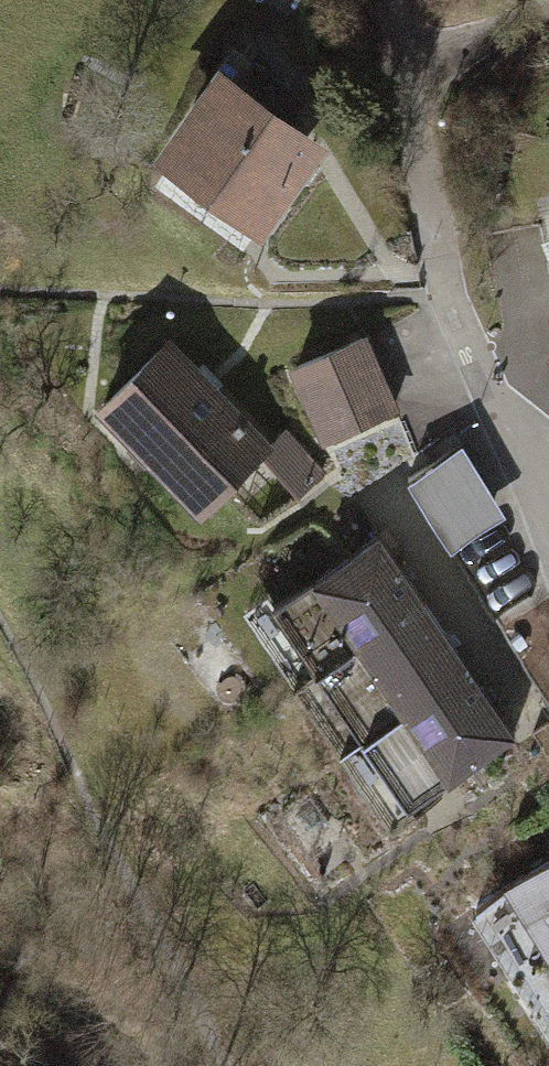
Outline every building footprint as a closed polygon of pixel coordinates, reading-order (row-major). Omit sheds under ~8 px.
[(208,67),(145,157),(255,234),(317,144),(278,117),(296,92),(243,56),(227,80),(208,67)] [(357,340),(289,368),(319,441),(387,413),(357,340)] [(161,341),(91,408),(191,512),(261,445),(161,341)] [(412,458),(455,530),(511,497),(468,424),(412,458)] [(369,538),(263,612),(308,677),(415,603),(369,538)] [(415,603),(308,677),(353,742),(459,668),(415,603)] [(459,668),(353,742),(399,807),(505,734),(459,668)] [(462,909),(505,975),(548,946),(548,853),(462,909)] [(505,975),(547,1040),(548,1039),(548,946),(505,975)]
